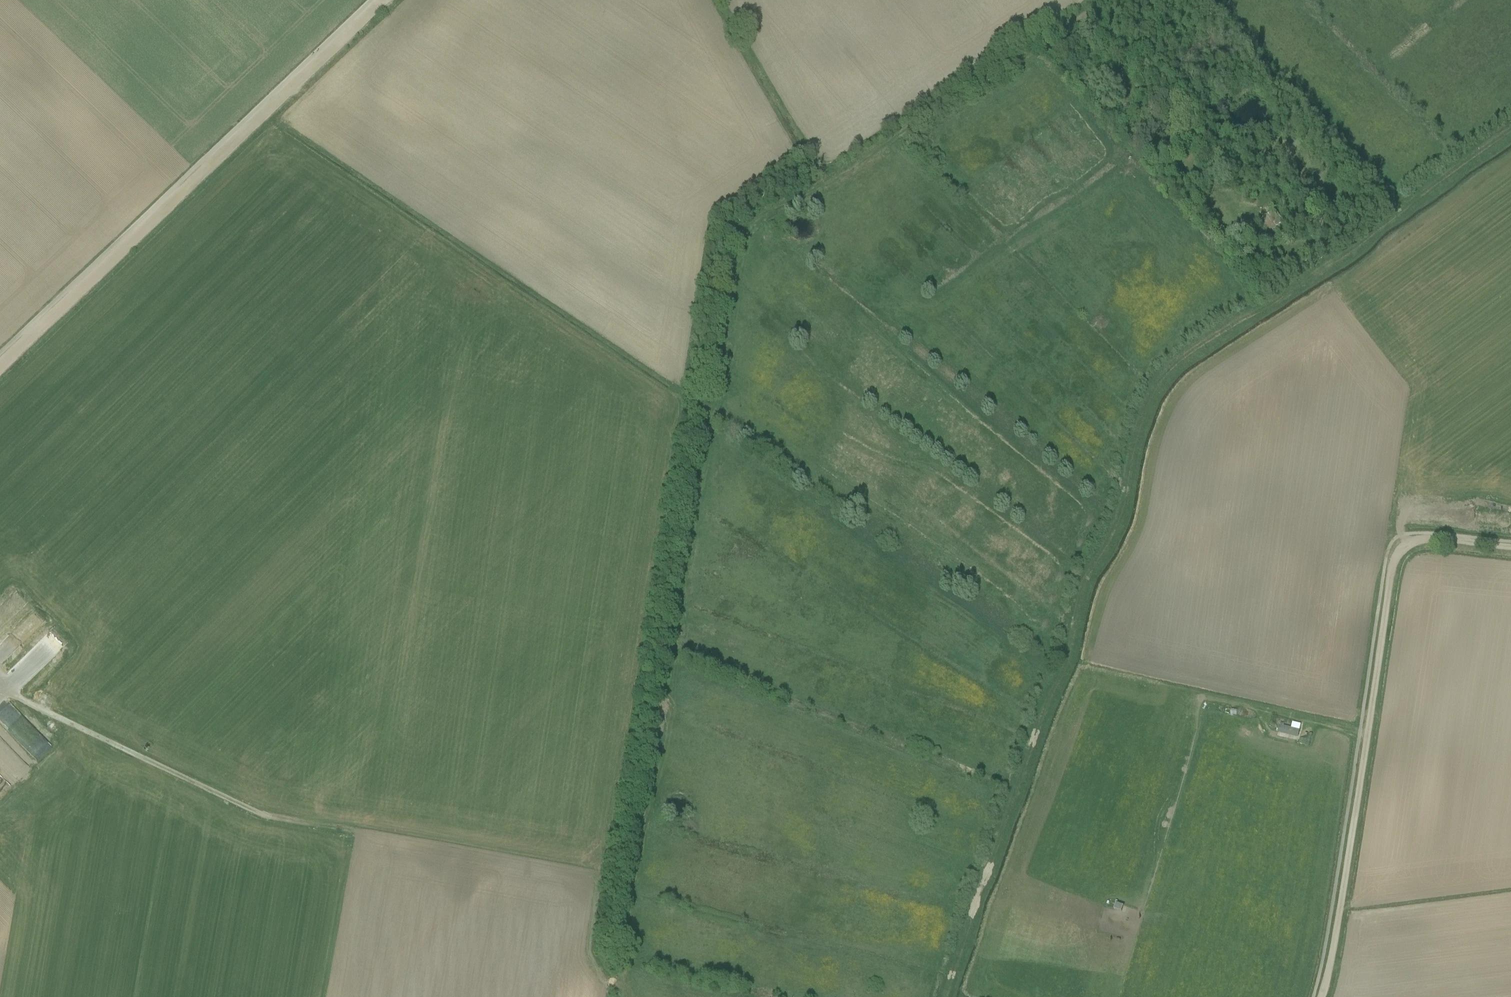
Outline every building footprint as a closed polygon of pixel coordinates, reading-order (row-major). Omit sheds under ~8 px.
[(1292,722),(1271,717),(1269,726),(1279,728),(1278,733),(1297,737),(1299,725),(1292,724),(1292,722)] [(34,728),(24,739),(33,748),(30,752),(39,760),(53,745),(34,728)]
